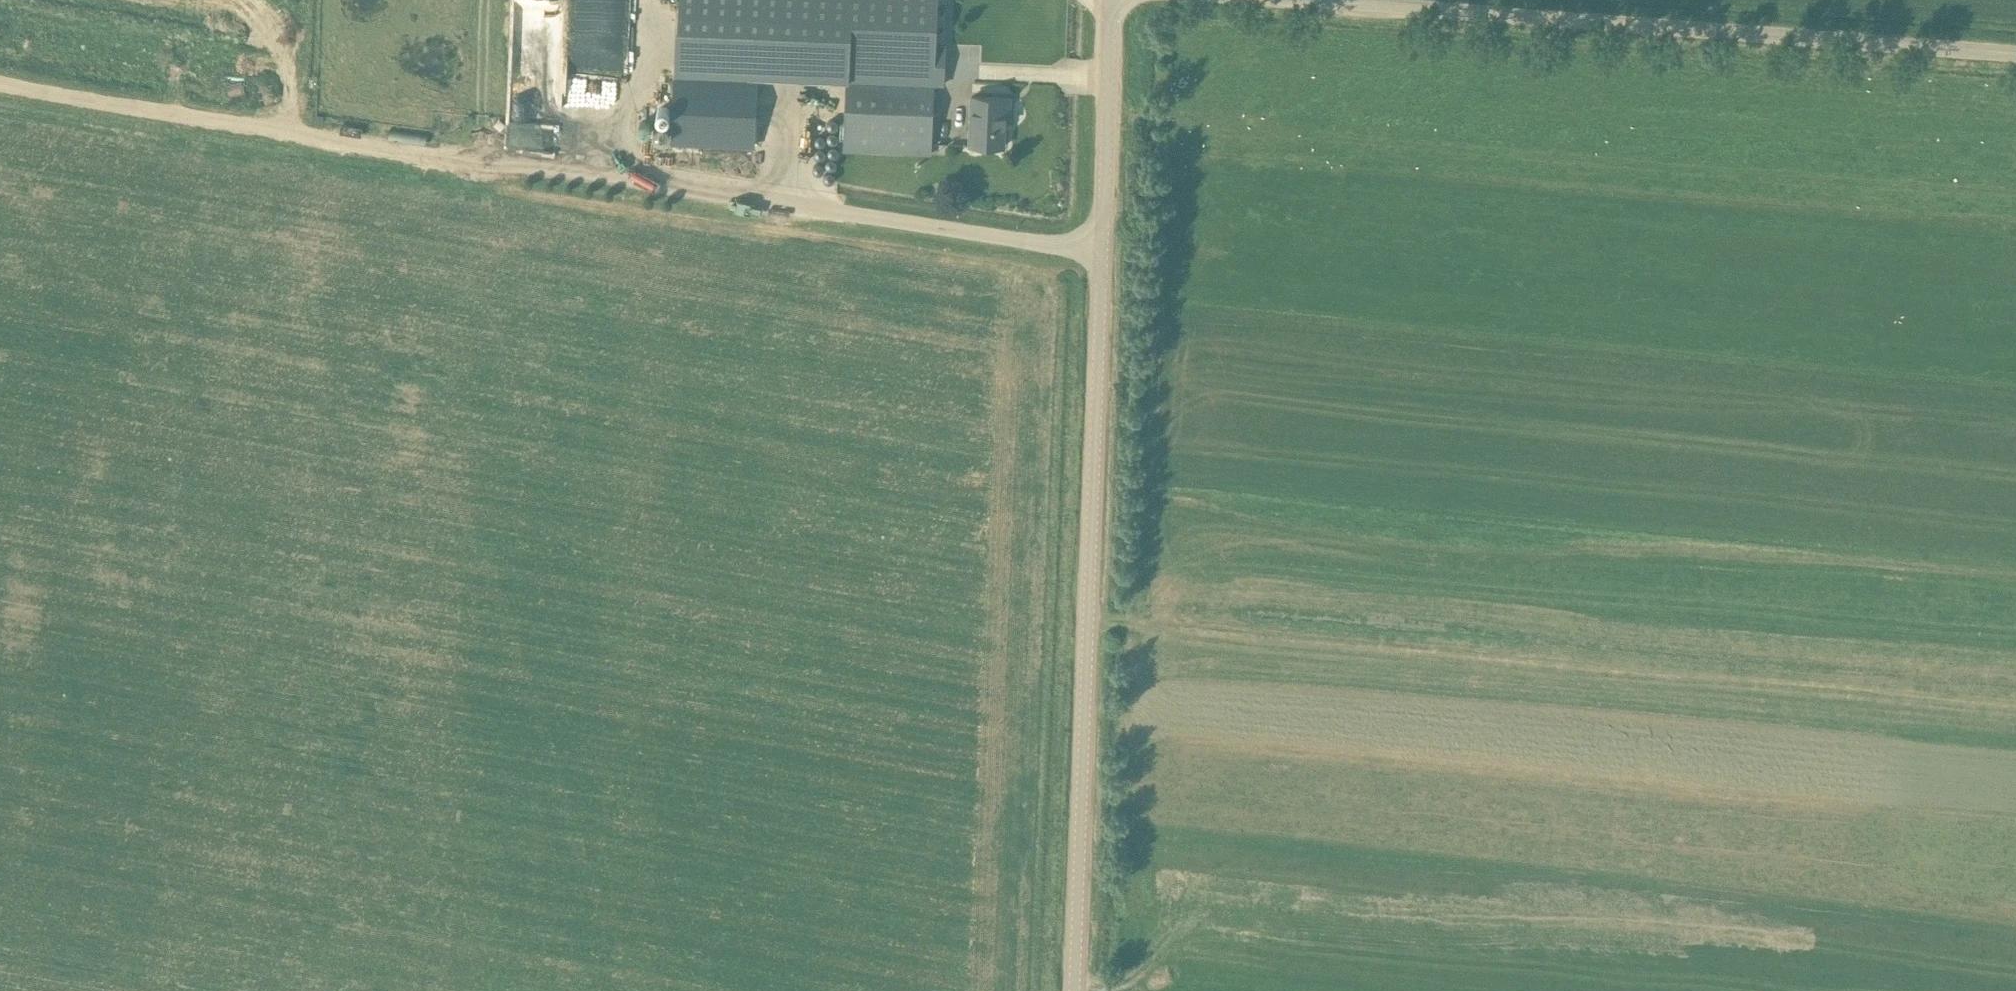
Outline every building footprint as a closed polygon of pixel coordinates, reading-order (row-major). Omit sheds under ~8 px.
[(916,86),(931,87),(944,88),(946,44),(937,43),(918,43),(916,86)] [(758,78),(674,75),(671,143),(756,146),(758,78)] [(916,86),(846,83),(843,150),(928,154),(931,87),(916,86)] [(1010,98),(972,96),(970,145),(1004,147),(1005,117),(1009,117),(1010,98)] [(638,125),(638,128),(638,130),(639,132),(641,133),(642,134),(645,134),(647,134),(649,133),(650,132),(651,130),(652,128),(651,125),(650,123),(649,122),(647,121),(645,121),(642,121),(641,122),(639,123),(638,125)] [(654,129),(653,132),(654,135),(655,137),(657,139),(659,140),(662,141),(665,140),(667,139),(669,137),(670,135),(671,132),(670,129),(669,127),(667,125),(665,124),(662,123),(659,124),(657,125),(655,127),(654,129)]
